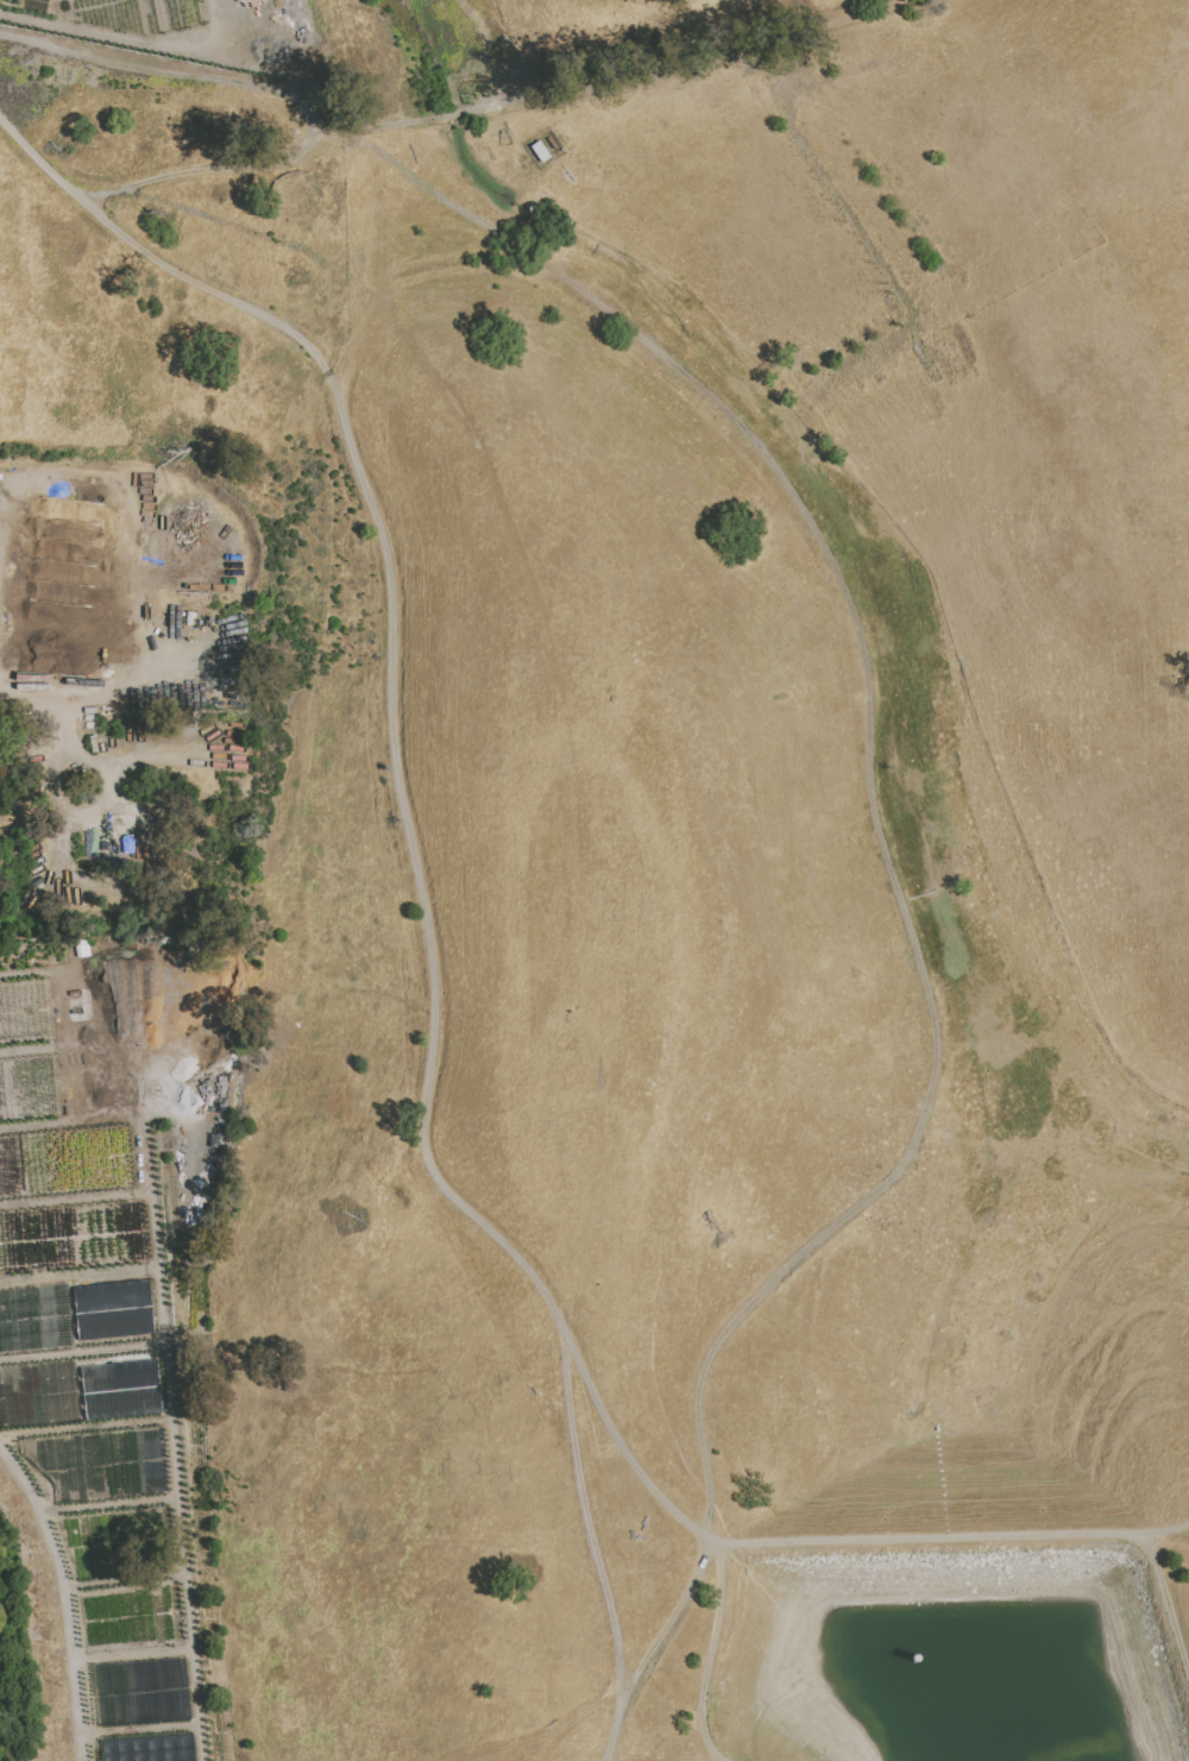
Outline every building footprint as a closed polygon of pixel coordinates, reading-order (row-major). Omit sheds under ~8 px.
[(476,4),(485,0),(489,11),(480,14),(476,4)] [(487,31),(496,29),(499,38),(491,42),(487,31)] [(504,49),(512,46),(516,57),(509,59),(504,49)] [(510,67),(518,64),(522,74),(514,77),(510,67)] [(499,70),(509,67),(517,89),(507,93),(499,70)] [(252,132),(256,114),(264,115),(259,133),(252,132)] [(542,166),(531,150),(541,144),(553,159),(542,166)] [(310,246),(304,238),(315,227),(321,234),(310,246)] [(113,258),(115,252),(122,253),(118,260),(113,258)] [(208,304),(226,309),(225,315),(207,310),(208,304)] [(291,363),(277,352),(281,346),(295,357),(291,363)] [(321,397),(316,383),(322,380),(326,396),(321,397)] [(313,445),(301,440),(307,427),(317,430),(313,445)]
